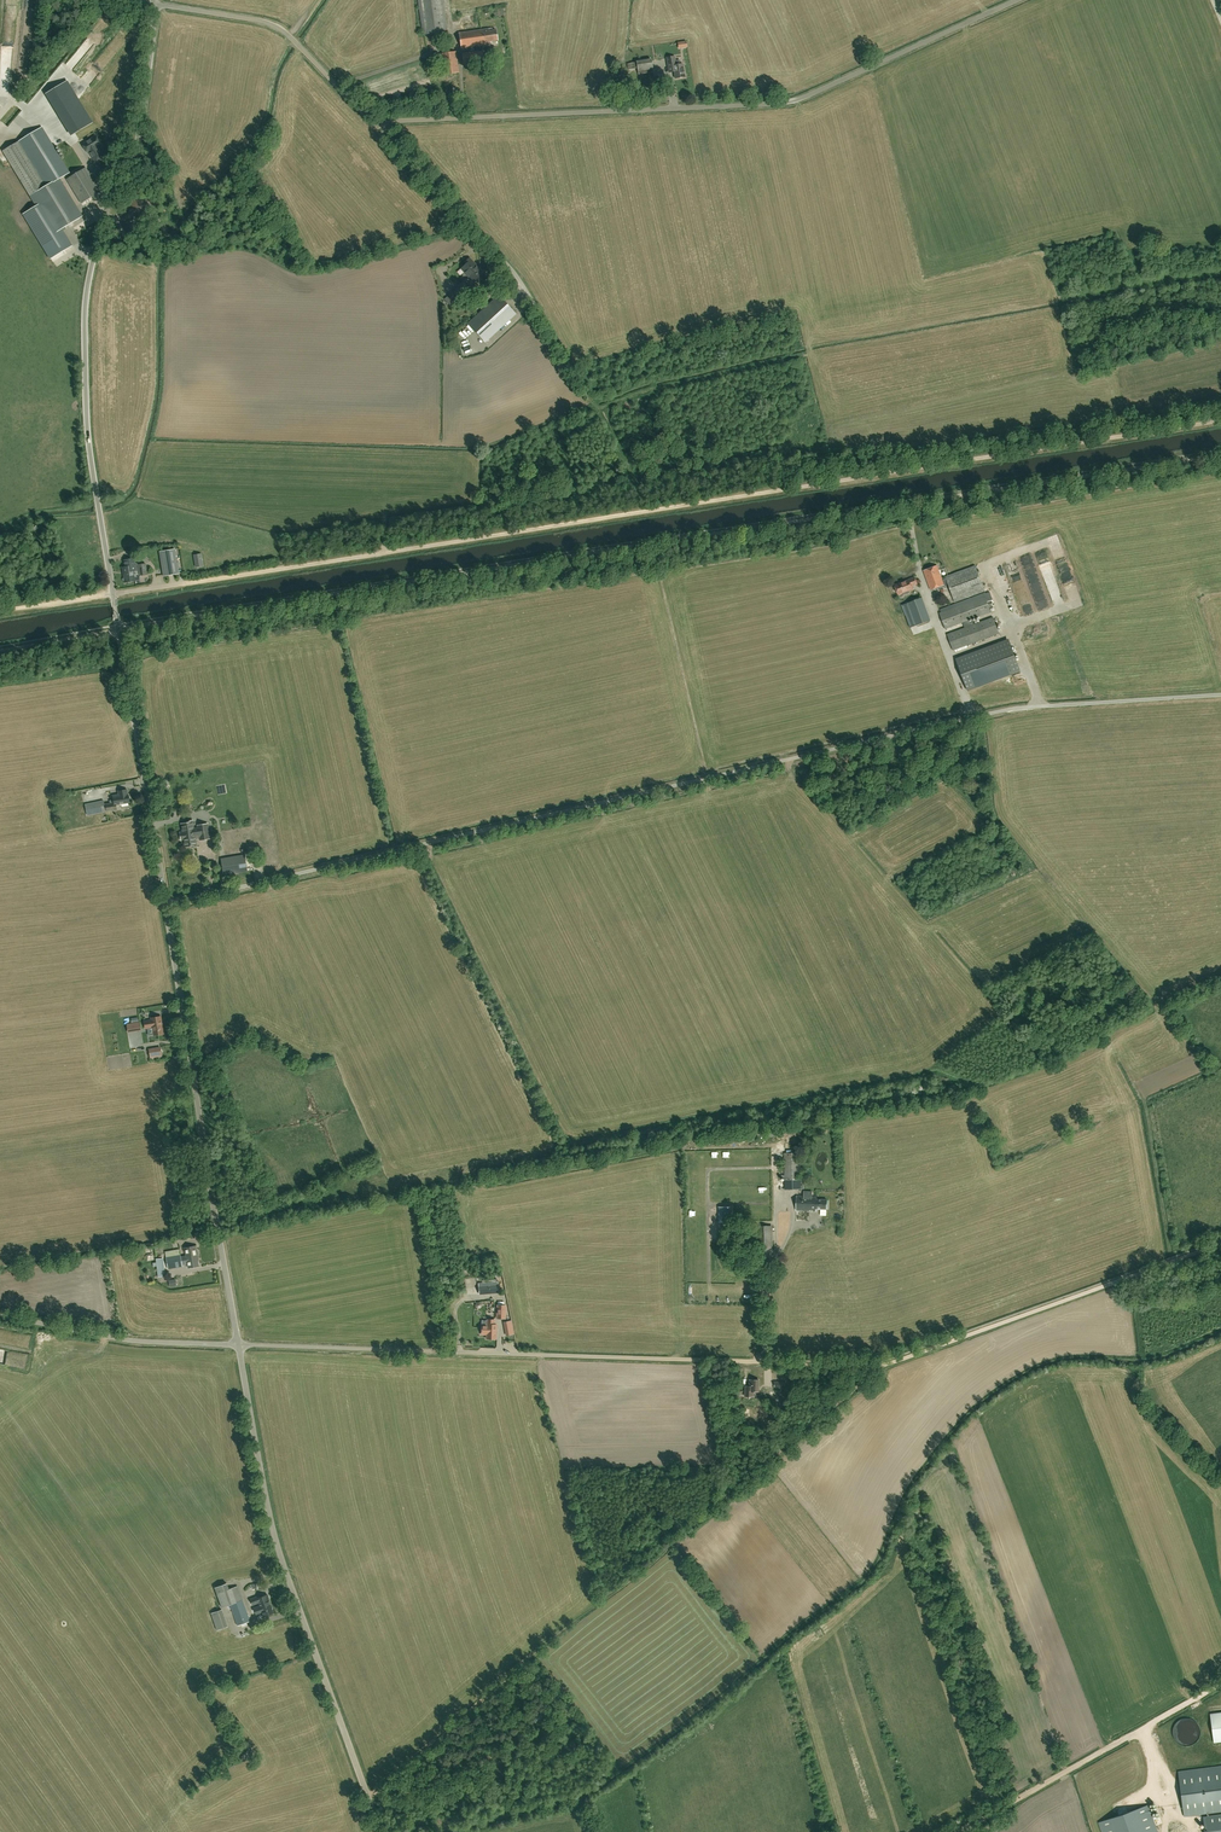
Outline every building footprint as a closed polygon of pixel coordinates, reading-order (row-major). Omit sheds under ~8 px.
[(423,35),(448,31),(443,0),(418,0),(423,35)] [(491,41),(498,40),(496,30),(492,30),(492,28),(459,33),(461,48),(491,44),(491,41)] [(482,51),(462,54),(464,64),(484,61),(482,51)] [(456,52),(441,54),(444,75),(459,72),(456,52)] [(669,72),(674,72),(675,78),(685,77),(683,64),(682,64),(681,60),(675,61),(675,56),(667,57),(669,72)] [(638,75),(654,72),(652,59),(636,61),(636,62),(627,64),(628,70),(637,68),(638,75)] [(67,81),(46,94),(72,135),(92,123),(67,81)] [(58,179),(69,173),(41,128),(4,150),(37,206),(24,214),(51,258),(72,246),(61,229),(81,217),(58,179)] [(82,144),(88,153),(89,152),(95,161),(104,156),(98,147),(101,145),(96,136),(82,144)] [(85,168),(67,179),(81,203),(100,191),(85,168)] [(122,208),(129,202),(123,196),(116,202),(122,208)] [(75,227),(77,232),(88,228),(86,223),(75,227)] [(477,267),(474,265),(475,264),(469,258),(465,262),(466,263),(461,268),(474,282),(484,273),(477,267)] [(463,282),(453,290),(459,296),(468,287),(463,282)] [(485,341),(515,313),(499,295),(468,323),(485,341)] [(1046,548),(1037,551),(1041,565),(1050,563),(1046,548)] [(176,550),(161,552),(164,576),(179,574),(176,550)] [(194,556),(195,559),(196,568),(203,567),(202,555),(194,556)] [(123,568),(135,566),(134,558),(123,560),(125,567),(122,567),(123,568)] [(139,576),(148,574),(146,564),(138,565),(139,576)] [(956,606),(986,594),(975,565),(942,578),(937,565),(923,570),(931,590),(936,588),(936,589),(948,585),(956,606)] [(135,566),(123,568),(124,578),(123,578),(123,579),(123,580),(124,581),(125,581),(125,582),(136,580),(134,570),(136,570),(135,566)] [(913,589),(912,586),(917,584),(915,577),(909,579),(909,580),(895,585),(898,594),(913,589)] [(953,650),(999,633),(993,617),(974,624),(973,622),(970,623),(969,620),(991,612),(985,596),(939,613),(945,629),(963,622),(965,628),(947,634),(953,650)] [(916,626),(930,620),(922,598),(908,603),(916,626)] [(1020,671),(1008,639),(956,658),(968,691),(1020,671)] [(116,804),(130,802),(129,800),(130,800),(130,797),(129,797),(128,795),(127,790),(118,791),(119,794),(112,795),(114,803),(105,804),(106,811),(117,809),(116,804)] [(87,815),(106,811),(104,800),(85,804),(87,815)] [(181,824),(182,832),(184,832),(184,835),(208,831),(207,824),(198,825),(198,828),(194,828),(192,820),(187,821),(187,823),(181,824)] [(184,832),(182,832),(180,832),(181,840),(184,839),(185,847),(191,845),(191,847),(196,846),(195,838),(199,838),(200,840),(210,838),(208,831),(184,835),(184,832)] [(245,855),(221,859),(224,875),(247,871),(245,855)] [(161,1016),(151,1018),(151,1020),(144,1021),(145,1028),(152,1027),(154,1035),(163,1033),(161,1016)] [(150,1058),(161,1056),(160,1048),(149,1049),(150,1058)] [(122,1059),(123,1067),(131,1066),(131,1059),(122,1059)] [(767,1130),(767,1138),(784,1137),(783,1129),(767,1130)] [(799,1143),(799,1144),(802,1134),(792,1131),(789,1140),(799,1143)] [(785,1189),(801,1189),(801,1153),(784,1153),(785,1189)] [(816,1197),(797,1196),(796,1210),(816,1211),(816,1209),(827,1209),(827,1200),(816,1199),(816,1197)] [(193,1259),(197,1258),(198,1258),(197,1255),(198,1254),(198,1250),(196,1249),(196,1246),(185,1248),(187,1256),(189,1256),(188,1255),(191,1255),(191,1254),(192,1254),(193,1259)] [(187,1256),(181,1257),(179,1249),(165,1252),(168,1269),(182,1266),(182,1263),(188,1262),(189,1268),(198,1266),(197,1258),(193,1259),(192,1254),(191,1254),(191,1255),(188,1255),(189,1256),(187,1256)] [(773,1249),(758,1250),(759,1258),(773,1257),(773,1249)] [(497,1285),(484,1286),(485,1293),(498,1292),(497,1285)] [(497,1305),(497,1318),(505,1318),(506,1305),(497,1305)] [(496,1339),(497,1324),(491,1324),(492,1319),(487,1319),(487,1339),(496,1339)] [(511,1321),(504,1322),(507,1336),(514,1335),(511,1321)] [(745,1388),(745,1396),(754,1396),(754,1391),(759,1391),(759,1380),(750,1380),(750,1388),(745,1388)] [(250,1621),(238,1586),(229,1589),(227,1583),(215,1587),(222,1608),(230,1605),(238,1626),(250,1621)] [(267,1594),(260,1597),(259,1596),(250,1599),(253,1605),(259,1602),(260,1604),(269,1600),(269,1599),(270,1598),(269,1596),(268,1596),(267,1594)] [(269,1600),(260,1604),(260,1605),(254,1608),(256,1615),(263,1612),(264,1616),(273,1612),(270,1605),(271,1605),(269,1600)] [(222,1609),(210,1613),(217,1631),(228,1626),(222,1609)] [(1211,1714),(1214,1742),(1220,1741),(1220,1712),(1211,1714)] [(1195,1738),(1199,1738),(1200,1725),(1185,1724),(1184,1727),(1178,1726),(1177,1742),(1195,1743),(1195,1738)] [(1178,1771),(1184,1816),(1220,1811),(1220,1766),(1178,1771)] [(1149,1805),(1099,1822),(1102,1831),(1158,1831),(1149,1805)] [(1203,1817),(1205,1831),(1220,1831),(1220,1814),(1203,1817)]
